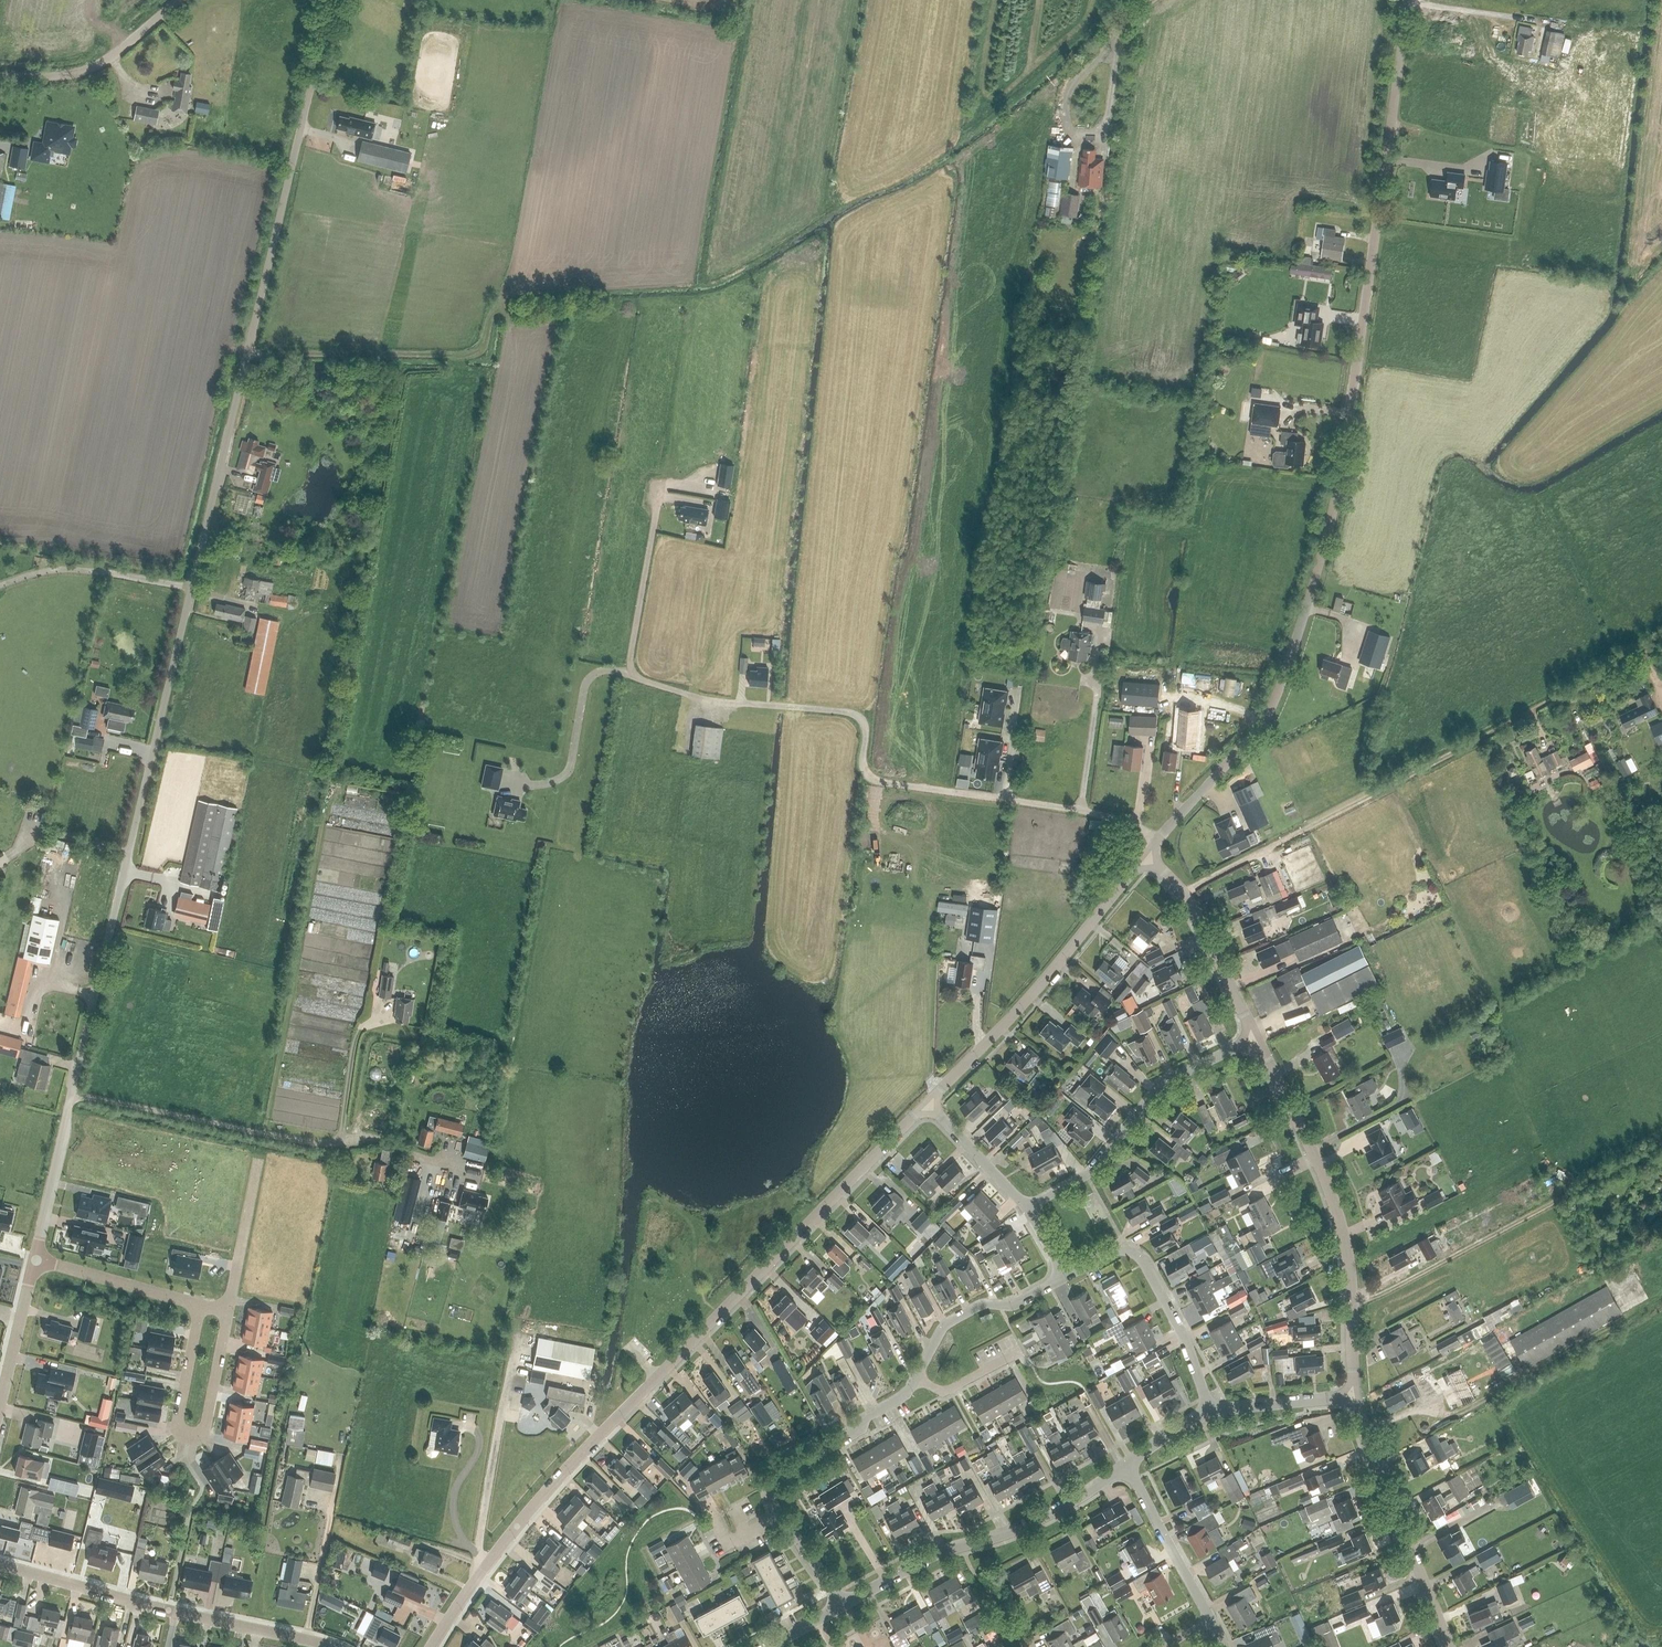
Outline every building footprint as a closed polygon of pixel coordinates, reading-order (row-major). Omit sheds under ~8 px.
[(1527,55),(1528,50),(1531,51),(1534,37),(1530,36),(1532,28),(1520,26),(1517,41),(1520,41),(1518,53),(1527,55)] [(1555,33),(1547,31),(1541,55),(1550,57),(1555,33)] [(190,74),(181,73),(179,81),(174,80),(173,89),(175,89),(172,111),(187,114),(191,87),(188,86),(190,74)] [(208,114),(210,105),(196,103),(195,112),(208,114)] [(157,125),(160,111),(137,106),(134,120),(157,125)] [(340,117),(337,129),(346,131),(346,133),(372,139),(376,124),(350,118),(349,119),(340,117)] [(52,155),(53,150),(68,153),(70,145),(72,145),(75,144),(75,141),(74,139),(71,139),(73,128),(72,128),(72,126),(65,125),(65,126),(48,123),(44,145),(35,143),(33,158),(48,161),(49,155),(52,155)] [(411,154),(362,142),(358,161),(406,173),(411,154)] [(1050,145),(1046,177),(1068,180),(1072,147),(1050,145)] [(10,166),(25,169),(28,151),(13,148),(10,166)] [(1095,168),(1096,150),(1084,149),(1083,157),(1082,157),(1081,167),(1080,185),(1081,184),(1094,184),(1094,186),(1096,168),(1095,168)] [(1488,171),(1485,189),(1498,191),(1503,191),(1502,195),(1508,196),(1509,190),(1503,189),(1507,164),(1491,162),(1490,171),(1488,171)] [(1431,180),(1430,188),(1432,188),(1431,196),(1440,197),(1440,199),(1448,200),(1448,199),(1455,199),(1457,187),(1463,188),(1465,175),(1448,173),(1447,182),(1433,180),(1433,181),(1431,180)] [(1046,205),(1057,207),(1060,183),(1050,181),(1046,205)] [(1418,197),(1420,184),(1413,184),(1412,196),(1418,197)] [(1077,217),(1080,195),(1063,192),(1060,215),(1062,215),(1061,223),(1072,225),(1073,217),(1077,217)] [(1047,207),(1045,215),(1055,217),(1057,208),(1047,207)] [(1344,238),(1335,237),(1336,230),(1318,227),(1317,239),(1324,240),(1321,258),(1334,260),(1334,255),(1342,256),(1344,238)] [(1303,256),(1302,263),(1310,264),(1311,257),(1303,256)] [(1330,279),(1332,267),(1298,262),(1298,265),(1291,264),(1290,273),(1330,279)] [(1244,274),(1239,267),(1233,272),(1238,278),(1244,274)] [(1318,308),(1299,305),(1296,324),(1304,325),(1303,334),(1299,333),(1296,335),(1295,340),(1297,342),(1302,343),(1302,344),(1320,347),(1323,323),(1316,322),(1318,308)] [(1252,396),(1260,397),(1262,389),(1253,388),(1252,396)] [(1278,427),(1281,407),(1255,403),(1252,423),(1278,427)] [(1306,443),(1297,442),(1298,433),(1282,432),(1281,444),(1287,445),(1287,453),(1277,452),(1275,454),(1274,463),(1275,466),(1287,467),(1290,465),(1290,463),(1303,465),(1306,443)] [(270,479),(273,467),(275,467),(276,463),(268,461),(267,462),(262,461),(261,464),(256,462),(258,455),(263,456),(266,447),(258,445),(259,441),(250,438),(249,442),(243,441),(241,450),(243,451),(238,469),(253,473),(254,468),(261,470),(257,485),(255,485),(254,490),(268,494),(272,479),(270,479)] [(267,449),(275,451),(276,445),(269,443),(267,449)] [(717,485),(731,488),(734,465),(720,463),(717,485)] [(727,519),(731,501),(717,498),(714,517),(727,519)] [(679,519),(683,520),(683,521),(706,525),(709,510),(686,506),(685,508),(681,507),(679,519)] [(280,565),(282,558),(275,557),(274,564),(280,565)] [(287,607),(288,597),(272,594),(274,583),(245,577),(241,599),(287,607)] [(1085,607),(1083,620),(1103,623),(1105,610),(1099,609),(1100,599),(1102,600),(1103,590),(1106,591),(1107,583),(1087,581),(1084,597),(1088,598),(1087,607),(1085,607)] [(1352,612),(1354,601),(1337,597),(1334,608),(1352,612)] [(223,617),(245,622),(243,630),(254,632),(257,619),(244,616),(245,609),(226,604),(226,606),(217,604),(215,613),(223,615),(223,617)] [(279,622),(261,618),(246,691),(264,695),(279,622)] [(1358,661),(1380,668),(1390,637),(1369,630),(1358,661)] [(1064,638),(1062,640),(1061,644),(1062,648),(1070,650),(1069,658),(1086,660),(1089,646),(1091,646),(1093,634),(1072,631),(1070,639),(1064,638)] [(1322,673),(1321,677),(1328,679),(1329,675),(1337,678),(1336,679),(1337,679),(1336,681),(1336,683),(1337,685),(1339,686),(1343,688),(1346,689),(1352,669),(1342,665),(1324,659),(1320,672),(1322,673)] [(767,686),(768,668),(757,667),(757,671),(750,670),(749,685),(767,686)] [(1211,687),(1212,676),(1197,675),(1196,687),(1211,687)] [(1235,681),(1235,679),(1227,678),(1227,680),(1225,693),(1224,695),(1233,696),(1233,694),(1235,681)] [(1123,681),(1122,703),(1158,706),(1160,684),(1123,681)] [(109,696),(110,686),(96,684),(95,694),(109,696)] [(1007,705),(1009,692),(985,688),(982,705),(1005,709),(1005,704),(1007,705)] [(1658,713),(1650,693),(1640,698),(1644,705),(1621,716),(1626,727),(1658,713)] [(122,729),(120,736),(121,736),(124,720),(132,721),(135,709),(130,708),(130,707),(107,702),(104,717),(110,718),(107,728),(108,728),(108,726),(122,729)] [(78,705),(73,720),(80,722),(84,706),(82,706),(78,705)] [(1005,709),(982,705),(979,723),(1003,727),(1005,714),(1004,714),(1005,709)] [(94,729),(99,709),(84,706),(79,726),(94,729)] [(1179,708),(1176,742),(1197,744),(1200,710),(1179,708)] [(1588,722),(1601,715),(1598,710),(1585,717),(1588,722)] [(1157,735),(1157,716),(1130,715),(1129,734),(1157,735)] [(1651,728),(1658,744),(1661,743),(1661,723),(1651,728)] [(719,759),(723,728),(696,725),(692,755),(719,759)] [(1044,742),(1046,730),(1036,729),(1035,740),(1044,742)] [(76,747),(91,750),(94,737),(78,734),(76,747)] [(1000,761),(1001,755),(1002,755),(1004,743),(980,739),(977,757),(1000,761)] [(1178,753),(1177,753),(1179,743),(1171,742),(1170,751),(1165,751),(1163,768),(1176,770),(1178,753)] [(1207,750),(1211,753),(1219,746),(1215,742),(1207,750)] [(1118,764),(1123,765),(1123,767),(1141,770),(1144,748),(1126,745),(1126,746),(1120,745),(1118,764)] [(1535,777),(1536,777),(1538,781),(1551,775),(1549,771),(1555,768),(1556,769),(1563,765),(1556,751),(1549,755),(1550,756),(1543,759),(1542,758),(1540,759),(1535,747),(1526,752),(1528,756),(1526,757),(1535,774),(1534,775),(1535,777)] [(1599,759),(1594,751),(1589,754),(1587,751),(1570,761),(1575,771),(1580,768),(1581,771),(1594,764),(1593,762),(1599,759)] [(960,753),(959,762),(971,764),(972,755),(960,753)] [(997,771),(999,771),(1000,765),(999,764),(1000,761),(977,757),(975,767),(978,768),(976,776),(996,779),(997,771)] [(1633,772),(1625,757),(1616,762),(1624,777),(1633,772)] [(482,786),(497,789),(502,768),(486,765),(482,786)] [(1597,779),(1589,782),(1593,790),(1601,786),(1597,779)] [(1242,805),(1258,798),(1258,796),(1252,784),(1236,791),(1233,792),(1239,806),(1242,805)] [(358,787),(347,785),(346,793),(357,795),(358,787)] [(524,820),(526,810),(519,808),(520,801),(498,796),(494,815),(516,820),(517,819),(524,820)] [(1258,798),(1242,805),(1253,831),(1270,823),(1258,798)] [(237,809),(218,804),(199,800),(181,882),(200,887),(199,887),(220,892),(222,882),(221,882),(237,809)] [(1241,852),(1240,850),(1250,845),(1242,828),(1237,830),(1231,817),(1216,824),(1222,837),(1216,840),(1224,857),(1233,853),(1234,855),(1241,852)] [(891,848),(889,861),(888,871),(903,872),(906,850),(891,848)] [(1273,873),(1259,878),(1267,896),(1268,896),(1271,903),(1282,898),(1280,891),(1273,873)] [(1256,879),(1228,891),(1233,903),(1249,897),(1250,900),(1262,895),(1256,879)] [(205,922),(209,905),(191,901),(193,894),(181,891),(180,898),(179,898),(175,914),(205,922)] [(370,916),(379,916),(380,901),(384,901),(385,892),(377,892),(376,904),(371,903),(370,916)] [(38,911),(42,898),(35,896),(31,909),(38,911)] [(1279,917),(1303,907),(1298,896),(1275,905),(1279,917)] [(1334,896),(1329,898),(1333,906),(1338,904),(1334,896)] [(971,906),(966,939),(993,943),(998,910),(971,906)] [(168,912),(150,908),(145,925),(169,931),(172,920),(166,919),(168,912)] [(1262,927),(1271,923),(1264,908),(1253,913),(1257,923),(1244,928),(1249,941),(1266,935),(1262,927)] [(956,916),(952,915),(952,913),(948,913),(948,915),(947,914),(945,924),(955,925),(956,916)] [(33,914),(24,957),(50,963),(60,920),(33,914)] [(1131,928),(1149,943),(1159,930),(1149,922),(1148,923),(1140,917),(1131,928)] [(1296,950),(1300,960),(1336,944),(1327,921),(1290,938),(1291,939),(1274,946),(1274,945),(1257,953),(1264,968),(1265,967),(1264,966),(1279,959),(1280,960),(1281,960),(1279,957),(1296,950)] [(1380,985),(1360,946),(1304,974),(1311,987),(1309,988),(1322,1014),(1380,985)] [(1165,958),(1160,948),(1146,955),(1151,965),(1165,958)] [(959,961),(955,984),(970,986),(973,968),(984,970),(986,958),(972,955),(970,963),(959,961)] [(302,960),(298,1004),(302,1005),(303,989),(306,990),(306,982),(315,983),(316,971),(327,972),(327,962),(302,960)] [(1095,972),(1106,981),(1106,982),(1114,988),(1123,976),(1120,973),(1123,969),(1115,962),(1111,966),(1105,961),(1095,972)] [(1162,969),(1153,973),(1162,992),(1176,985),(1174,981),(1182,977),(1175,964),(1163,970),(1162,969)] [(1295,985),(1304,980),(1298,967),(1278,977),(1281,985),(1274,989),(1282,1004),(1292,999),(1290,994),(1297,990),(1295,985)] [(1113,995),(1121,1001),(1141,977),(1133,971),(1113,995)] [(360,975),(357,990),(365,992),(368,982),(362,981),(364,976),(360,975)] [(394,976),(382,975),(379,997),(391,998),(394,976)] [(1133,989),(1140,994),(1149,982),(1143,977),(1133,989)] [(23,984),(13,981),(5,1014),(16,1016),(23,984)] [(1103,1012),(1111,1001),(1099,991),(1094,998),(1082,988),(1072,1000),(1088,1013),(1092,1016),(1095,1016),(1100,1010),(1103,1012)] [(1112,996),(1103,988),(1099,991),(1109,999),(1112,996)] [(1311,999),(1307,991),(1295,997),(1299,1005),(1311,999)] [(395,1014),(397,1014),(396,1020),(407,1022),(408,1015),(422,1017),(425,997),(413,995),(412,999),(397,996),(395,1014)] [(1138,1009),(1132,997),(1122,1002),(1128,1014),(1138,1009)] [(1170,1017),(1178,1013),(1171,998),(1163,1002),(1170,1017)] [(1189,1020),(1199,1039),(1213,1033),(1205,1018),(1212,1014),(1205,998),(1192,1004),(1198,1015),(1189,1020)] [(1144,1009),(1126,1018),(1129,1025),(1135,1022),(1140,1032),(1152,1027),(1144,1009)] [(1282,1022),(1285,1028),(1309,1018),(1306,1012),(1282,1022)] [(1168,1044),(1170,1043),(1174,1052),(1185,1046),(1180,1037),(1182,1037),(1175,1022),(1174,1022),(1172,1018),(1168,1020),(1165,1026),(1161,1029),(1168,1044)] [(1355,1030),(1349,1018),(1331,1029),(1337,1040),(1355,1030)] [(1057,1026),(1050,1021),(1041,1033),(1046,1037),(1045,1038),(1061,1051),(1070,1040),(1078,1046),(1086,1036),(1072,1025),(1066,1031),(1058,1025),(1057,1026)] [(1481,1034),(1477,1026),(1469,1030),(1473,1038),(1481,1034)] [(1400,1027),(1393,1031),(1398,1041),(1404,1038),(1400,1027)] [(18,1058),(23,1039),(0,1033),(0,1053),(18,1058)] [(1120,1044),(1106,1033),(1094,1048),(1107,1059),(1120,1044)] [(1148,1064),(1158,1060),(1155,1053),(1156,1053),(1148,1035),(1129,1044),(1138,1055),(1140,1056),(1141,1055),(1143,1059),(1145,1058),(1148,1064)] [(1331,1045),(1336,1042),(1333,1036),(1320,1043),(1324,1049),(1325,1048),(1327,1052),(1314,1059),(1326,1081),(1340,1074),(1333,1062),(1338,1059),(1331,1045)] [(1024,1054),(1025,1055),(1022,1058),(1016,1053),(1006,1064),(1024,1079),(1034,1068),(1033,1067),(1041,1057),(1030,1047),(1024,1054)] [(50,1066),(35,1062),(37,1053),(25,1050),(21,1063),(20,1063),(18,1072),(29,1075),(27,1084),(44,1088),(50,1066)] [(1083,1061),(1089,1066),(1094,1061),(1088,1056),(1083,1061)] [(1128,1092),(1136,1082),(1128,1076),(1129,1075),(1116,1064),(1104,1079),(1118,1091),(1119,1091),(1118,1090),(1121,1087),(1128,1092)] [(1117,1106),(1101,1093),(1106,1087),(1090,1074),(1080,1086),(1095,1097),(1088,1105),(1105,1119),(1117,1106)] [(1351,1089),(1354,1095),(1347,1098),(1358,1118),(1372,1111),(1364,1096),(1369,1093),(1374,1091),(1377,1085),(1373,1077),(1350,1089),(1351,1089)] [(1000,1093),(1007,1101),(1015,1094),(1007,1086),(1000,1093)] [(1233,1119),(1237,1127),(1249,1121),(1245,1114),(1238,1117),(1236,1114),(1237,1113),(1230,1099),(1229,1099),(1224,1089),(1211,1096),(1220,1113),(1218,1114),(1221,1121),(1223,1119),(1223,1120),(1232,1116),(1233,1119)] [(1003,1102),(996,1095),(988,1103),(977,1092),(961,1108),(973,1120),(986,1108),(991,1113),(1003,1102)] [(1013,1106),(1019,1100),(1021,1099),(1016,1094),(1009,1101),(1013,1106)] [(1026,1107),(1019,1100),(1013,1106),(1012,1107),(1019,1115),(1026,1107)] [(1205,1104),(1197,1108),(1205,1124),(1212,1120),(1205,1104)] [(1012,1113),(1004,1105),(993,1116),(998,1121),(985,1133),(997,1145),(1013,1130),(1005,1121),(1012,1113)] [(1088,1130),(1094,1123),(1074,1107),(1068,1114),(1064,1118),(1069,1122),(1064,1128),(1069,1132),(1068,1133),(1084,1146),(1094,1134),(1088,1130)] [(1399,1114),(1407,1129),(1420,1122),(1412,1107),(1399,1114)] [(1172,1123),(1178,1128),(1171,1136),(1182,1144),(1188,1136),(1189,1137),(1198,1126),(1181,1112),(1172,1123)] [(429,1146),(432,1135),(434,1136),(436,1128),(458,1134),(461,1124),(430,1116),(427,1129),(422,1128),(418,1143),(429,1146)] [(1036,1124),(1037,1124),(1033,1120),(1028,1125),(1031,1129),(1036,1124)] [(1048,1146),(1042,1149),(1052,1166),(1063,1161),(1055,1147),(1063,1143),(1064,1143),(1055,1132),(1053,1130),(1049,1127),(1040,1132),(1043,1138),(1048,1146)] [(1381,1129),(1367,1136),(1374,1149),(1367,1153),(1375,1168),(1397,1157),(1389,1141),(1388,1141),(1381,1129)] [(1025,1137),(1021,1133),(1010,1143),(1014,1148),(1025,1137)] [(1186,1160),(1191,1154),(1177,1142),(1173,1148),(1160,1138),(1150,1149),(1166,1162),(1171,1156),(1177,1160),(1180,1155),(1186,1160)] [(485,1161),(489,1147),(468,1141),(464,1155),(485,1161)] [(924,1168),(939,1154),(929,1144),(924,1149),(922,1148),(913,1157),(924,1168)] [(1039,1174),(1052,1166),(1042,1149),(1034,1154),(1030,1146),(1025,1149),(1039,1174)] [(1227,1160),(1233,1172),(1254,1162),(1248,1150),(1233,1157),(1229,1149),(1214,1157),(1218,1165),(1227,1160)] [(380,1163),(376,1162),(373,1178),(384,1180),(386,1169),(388,1169),(391,1151),(383,1150),(380,1163)] [(1209,1159),(1203,1154),(1198,1160),(1204,1165),(1209,1159)] [(352,1159),(344,1157),(343,1168),(350,1170),(352,1159)] [(1239,1184),(1260,1174),(1254,1162),(1233,1172),(1239,1184)] [(939,1176),(934,1171),(925,1180),(934,1189),(940,1183),(947,1191),(964,1175),(953,1163),(939,1176)] [(903,1172),(916,1184),(924,1176),(911,1164),(903,1172)] [(1132,1180),(1138,1177),(1145,1183),(1150,1176),(1138,1167),(1133,1173),(1129,1175),(1128,1172),(1110,1182),(1117,1195),(1135,1185),(1132,1180)] [(1390,1186),(1390,1185),(1388,1186),(1388,1187),(1379,1192),(1386,1204),(1381,1207),(1387,1218),(1392,1216),(1392,1217),(1412,1206),(1418,1202),(1412,1191),(1406,1194),(1400,1181),(1390,1186)] [(1215,1207),(1232,1198),(1227,1187),(1209,1196),(1215,1207)] [(488,1198),(478,1195),(479,1193),(464,1189),(459,1206),(476,1210),(477,1208),(484,1211),(488,1198)] [(1438,1189),(1423,1197),(1429,1208),(1444,1201),(1438,1189)] [(973,1215),(989,1201),(980,1191),(965,1206),(973,1215)] [(904,1201),(896,1193),(890,1200),(884,1194),(871,1206),(885,1220),(886,1219),(888,1221),(892,1217),(895,1220),(904,1210),(903,1202),(904,1201)] [(1250,1202),(1246,1194),(1233,1200),(1237,1208),(1250,1202)] [(79,1209),(80,1209),(79,1214),(77,1213),(77,1214),(107,1221),(105,1220),(109,1204),(111,1205),(111,1204),(109,1204),(110,1199),(95,1196),(94,1200),(81,1197),(81,1198),(82,1198),(79,1209)] [(121,1196),(118,1207),(141,1210),(139,1218),(141,1218),(141,1219),(141,1220),(144,1220),(144,1218),(146,1218),(149,1203),(121,1196)] [(957,1197),(946,1208),(936,1217),(942,1223),(962,1203),(957,1197)] [(1265,1257),(1260,1247),(1270,1242),(1269,1242),(1267,1243),(1263,1236),(1280,1228),(1264,1197),(1250,1204),(1253,1210),(1249,1212),(1257,1228),(1251,1231),(1257,1243),(1247,1248),(1254,1263),(1265,1257)] [(1152,1224),(1166,1215),(1161,1205),(1151,1211),(1145,1199),(1125,1210),(1133,1225),(1148,1217),(1152,1224)] [(434,1218),(446,1221),(451,1203),(439,1200),(434,1218)] [(998,1210),(989,1201),(973,1215),(979,1221),(972,1227),(983,1238),(1000,1222),(993,1214),(998,1210)] [(1213,1208),(1209,1202),(1199,1207),(1202,1213),(1213,1208)] [(1194,1204),(1188,1208),(1193,1216),(1198,1213),(1194,1204)] [(1,1228),(10,1230),(14,1212),(11,1211),(12,1208),(5,1207),(4,1209),(0,1208),(0,1233),(1,1228)] [(395,1218),(410,1222),(412,1211),(398,1208),(395,1218)] [(910,1223),(921,1233),(933,1220),(923,1210),(910,1223)] [(1158,1252),(1176,1242),(1170,1231),(1180,1226),(1175,1217),(1161,1225),(1164,1232),(1151,1239),(1158,1252)] [(886,1237),(877,1228),(871,1234),(869,1232),(870,1232),(858,1221),(857,1222),(855,1220),(843,1233),(857,1246),(865,1237),(871,1244),(873,1246),(878,1241),(880,1244),(886,1237)] [(75,1225),(71,1241),(80,1243),(79,1249),(102,1254),(107,1233),(75,1225)] [(1000,1252),(1018,1242),(1012,1230),(1004,1235),(1000,1227),(991,1232),(981,1240),(986,1250),(996,1245),(1000,1252)] [(440,1244),(443,1233),(433,1230),(430,1242),(440,1244)] [(961,1233),(958,1230),(953,1235),(958,1240),(961,1237),(961,1233)] [(951,1237),(945,1231),(940,1236),(947,1242),(951,1237)] [(130,1233),(125,1257),(139,1261),(144,1237),(130,1233)] [(1207,1234),(1190,1244),(1194,1251),(1204,1246),(1211,1242),(1207,1234)] [(907,1240),(911,1253),(922,1249),(918,1236),(907,1240)] [(1428,1238),(1418,1243),(1422,1249),(1427,1260),(1437,1255),(1443,1252),(1436,1240),(1431,1243),(1428,1238)] [(967,1250),(956,1239),(950,1246),(961,1256),(967,1250)] [(1015,1267),(1011,1260),(1024,1253),(1018,1242),(1000,1252),(1005,1263),(998,1267),(1002,1274),(1015,1267)] [(1189,1243),(1178,1250),(1182,1257),(1166,1266),(1173,1278),(1193,1267),(1189,1259),(1196,1255),(1194,1251),(1190,1244),(1189,1243)] [(1405,1250),(1390,1258),(1396,1270),(1411,1262),(1408,1256),(1422,1249),(1418,1243),(1405,1250)] [(849,1269),(849,1266),(854,1262),(846,1255),(846,1254),(835,1244),(827,1252),(837,1262),(833,1267),(832,1265),(831,1265),(844,1277),(843,1275),(849,1269)] [(447,1255),(458,1259),(461,1249),(449,1246),(447,1255)] [(1279,1260),(1273,1264),(1280,1278),(1282,1277),(1287,1286),(1299,1280),(1294,1270),(1300,1268),(1297,1262),(1301,1260),(1301,1259),(1300,1260),(1294,1248),(1295,1248),(1295,1247),(1276,1256),(1277,1257),(1277,1256),(1279,1260)] [(171,1258),(177,1259),(175,1271),(175,1272),(184,1274),(184,1273),(198,1276),(202,1260),(195,1258),(196,1253),(173,1248),(171,1258)] [(986,1259),(981,1250),(975,1253),(979,1262),(986,1259)] [(867,1269),(871,1264),(864,1257),(859,1262),(867,1269)] [(935,1273),(940,1282),(934,1285),(944,1303),(956,1296),(946,1278),(946,1279),(944,1275),(950,1272),(942,1258),(934,1262),(939,1271),(935,1273)] [(980,1283),(976,1276),(978,1275),(970,1260),(955,1268),(963,1283),(965,1282),(969,1289),(980,1283)] [(898,1262),(885,1274),(891,1281),(904,1268),(898,1262)] [(914,1286),(924,1280),(916,1265),(905,1271),(914,1286)] [(1207,1265),(1197,1271),(1199,1275),(1209,1269),(1207,1265)] [(828,1285),(822,1279),(824,1277),(813,1267),(800,1281),(806,1286),(803,1290),(810,1297),(818,1289),(821,1292),(828,1285)] [(1210,1269),(1198,1276),(1202,1283),(1189,1290),(1195,1302),(1224,1286),(1220,1279),(1216,1281),(1210,1269)] [(833,1273),(828,1278),(838,1288),(843,1283),(833,1273)] [(1114,1275),(1102,1282),(1105,1287),(1103,1287),(1112,1303),(1115,1301),(1118,1306),(1117,1306),(1121,1306),(1125,1303),(1128,1300),(1126,1301),(1123,1296),(1127,1294),(1119,1279),(1117,1280),(1114,1275)] [(888,1289),(895,1301),(903,1297),(896,1285),(888,1289)] [(876,1286),(871,1292),(873,1294),(877,1297),(882,1292),(879,1288),(876,1286)] [(1218,1312),(1230,1306),(1224,1296),(1228,1294),(1224,1286),(1195,1302),(1201,1314),(1215,1307),(1218,1312)] [(1607,1286),(1510,1341),(1526,1368),(1622,1314),(1607,1286)] [(1305,1307),(1316,1301),(1309,1287),(1290,1297),(1295,1307),(1286,1312),(1290,1319),(1307,1314),(1305,1307)] [(1268,1297),(1265,1290),(1259,1293),(1256,1288),(1249,1292),(1256,1304),(1268,1297)] [(1245,1289),(1237,1294),(1241,1302),(1250,1297),(1245,1289)] [(933,1309),(923,1291),(911,1298),(921,1316),(933,1309)] [(1457,1291),(1445,1297),(1448,1302),(1454,1299),(1459,1296),(1457,1291)] [(1084,1292),(1072,1299),(1086,1325),(1090,1323),(1090,1321),(1088,1315),(1095,1311),(1084,1292)] [(783,1319),(784,1318),(792,1326),(803,1314),(795,1307),(796,1305),(786,1295),(772,1308),(783,1319)] [(1445,1297),(1442,1299),(1446,1305),(1445,1305),(1455,1323),(1464,1319),(1454,1299),(1448,1302),(1445,1297)] [(1229,1309),(1233,1317),(1247,1310),(1242,1302),(1229,1309)] [(1521,1302),(1513,1306),(1516,1311),(1523,1308),(1521,1302)] [(899,1332),(900,1331),(902,1335),(912,1330),(910,1326),(911,1325),(900,1304),(887,1311),(891,1318),(889,1319),(888,1321),(891,1326),(893,1327),(895,1325),(899,1332)] [(281,1306),(280,1314),(293,1316),(294,1309),(281,1306)] [(1114,1324),(1120,1321),(1111,1306),(1106,1310),(1114,1324)] [(246,1324),(270,1329),(273,1312),(249,1308),(246,1324)] [(877,1324),(884,1320),(877,1308),(871,1311),(877,1324)] [(1058,1325),(1066,1321),(1060,1311),(1052,1315),(1049,1310),(1030,1320),(1053,1361),(1072,1350),(1069,1345),(1077,1341),(1071,1330),(1063,1335),(1058,1325)] [(84,1315),(79,1333),(71,1330),(72,1327),(59,1323),(59,1322),(52,1321),(51,1325),(47,1324),(44,1332),(51,1334),(50,1336),(68,1341),(70,1335),(78,1337),(77,1338),(91,1342),(97,1319),(84,1315)] [(135,1330),(146,1332),(148,1319),(137,1317),(135,1330)] [(1130,1339),(1130,1340),(1149,1330),(1143,1319),(1124,1329),(1121,1321),(1106,1329),(1110,1336),(1119,1332),(1121,1337),(1124,1343),(1130,1339)] [(825,1321),(812,1334),(821,1344),(834,1330),(825,1321)] [(1211,1331),(1217,1343),(1236,1332),(1230,1321),(1211,1331)] [(1288,1327),(1286,1321),(1272,1325),(1274,1332),(1288,1327)] [(1081,1339),(1090,1333),(1084,1322),(1074,1327),(1081,1339)] [(267,1345),(270,1329),(246,1324),(243,1340),(267,1345)] [(1317,1338),(1317,1336),(1321,1336),(1320,1325),(1316,1325),(1316,1324),(1293,1326),(1294,1340),(1317,1338)] [(859,1332),(856,1326),(850,1329),(847,1330),(852,1338),(860,1334),(859,1332)] [(1394,1364),(1409,1356),(1402,1343),(1409,1339),(1402,1327),(1388,1334),(1391,1340),(1384,1344),(1394,1364)] [(1480,1336),(1478,1332),(1479,1332),(1476,1327),(1459,1336),(1464,1345),(1480,1336)] [(754,1350),(751,1353),(758,1361),(766,1354),(765,1352),(770,1347),(765,1341),(766,1341),(754,1328),(744,1338),(754,1350)] [(874,1353),(880,1350),(884,1358),(893,1353),(889,1345),(891,1344),(883,1330),(870,1337),(873,1342),(869,1344),(874,1353)] [(1149,1330),(1130,1340),(1136,1351),(1155,1341),(1149,1330)] [(175,1336),(151,1332),(148,1348),(172,1353),(175,1336)] [(1243,1344),(1236,1332),(1217,1343),(1223,1354),(1243,1344)] [(1437,1344),(1442,1352),(1460,1342),(1456,1335),(1437,1344)] [(1504,1379),(1517,1371),(1496,1335),(1482,1343),(1504,1379)] [(1251,1351),(1265,1343),(1261,1336),(1248,1344),(1251,1351)] [(845,1358),(853,1354),(844,1337),(836,1341),(845,1358)] [(533,1368),(589,1379),(595,1349),(539,1338),(533,1368)] [(1263,1348),(1265,1364),(1273,1363),(1272,1347),(1263,1348)] [(172,1353),(148,1348),(145,1364),(168,1369),(172,1353)] [(1288,1357),(1288,1349),(1274,1351),(1274,1359),(1288,1357)] [(757,1382),(735,1352),(725,1359),(735,1372),(739,1370),(744,1378),(740,1380),(746,1389),(757,1382)] [(1142,1359),(1146,1367),(1160,1360),(1156,1352),(1142,1359)] [(285,1357),(269,1354),(268,1362),(283,1365),(285,1357)] [(240,1355),(236,1372),(260,1376),(263,1360),(240,1355)] [(1121,1361),(1124,1366),(1125,1367),(1136,1361),(1133,1355),(1121,1361)] [(1297,1374),(1318,1372),(1318,1370),(1325,1369),(1323,1356),(1316,1357),(1316,1355),(1295,1357),(1297,1374)] [(877,1374),(867,1356),(855,1363),(865,1381),(877,1374)] [(844,1400),(855,1393),(848,1380),(855,1376),(844,1357),(837,1360),(841,1368),(830,1374),(844,1400)] [(787,1392),(796,1387),(781,1359),(772,1364),(787,1392)] [(1114,1372),(1124,1366),(1121,1361),(1120,1359),(1110,1364),(1111,1366),(1114,1372)] [(1248,1360),(1231,1370),(1232,1371),(1227,1374),(1232,1383),(1237,1381),(1238,1382),(1255,1373),(1248,1360)] [(1456,1363),(1444,1369),(1460,1404),(1473,1398),(1456,1363)] [(1111,1366),(1104,1370),(1107,1375),(1114,1372),(1111,1366)] [(1130,1366),(1124,1370),(1124,1371),(1127,1376),(1134,1387),(1139,1384),(1132,1369),(1130,1366)] [(60,1399),(63,1387),(72,1389),(76,1373),(51,1367),(49,1376),(39,1373),(37,1383),(35,1382),(34,1389),(35,1389),(35,1391),(51,1395),(50,1397),(60,1399)] [(530,1382),(543,1384),(545,1373),(532,1370),(530,1382)] [(133,1372),(126,1371),(124,1378),(132,1380),(133,1372)] [(710,1374),(709,1373),(705,1375),(706,1377),(703,1379),(713,1394),(708,1397),(715,1407),(731,1395),(724,1387),(713,1371),(710,1374)] [(1125,1392),(1134,1387),(1127,1376),(1124,1371),(1115,1377),(1125,1392)] [(257,1393),(260,1376),(236,1372),(233,1388),(257,1393)] [(1277,1373),(1275,1374),(1277,1385),(1285,1384),(1284,1372),(1277,1373)] [(813,1378),(819,1390),(811,1394),(821,1412),(832,1406),(824,1392),(831,1389),(823,1373),(813,1378)] [(1164,1399),(1176,1393),(1166,1375),(1154,1381),(1164,1399)] [(109,1376),(107,1387),(112,1388),(114,1389),(117,1378),(109,1376)] [(1027,1398),(1016,1378),(1004,1384),(1016,1404),(1027,1398)] [(1153,1406),(1164,1399),(1154,1381),(1142,1388),(1153,1406)] [(165,1389),(141,1384),(138,1400),(161,1405),(165,1389)] [(1004,1384),(993,1390),(1005,1411),(1016,1404),(1004,1384)] [(1407,1403),(1416,1398),(1420,1396),(1415,1384),(1410,1386),(1401,1391),(1386,1399),(1392,1411),(1407,1403)] [(550,1409),(546,1412),(552,1417),(551,1419),(551,1423),(553,1426),(556,1427),(559,1427),(561,1426),(562,1427),(571,1419),(558,1407),(567,1398),(557,1388),(551,1394),(549,1393),(546,1396),(551,1401),(546,1405),(550,1409)] [(1105,1404),(1097,1388),(1089,1393),(1098,1408),(1105,1404)] [(1005,1411),(993,1390),(983,1397),(994,1417),(1005,1411)] [(710,1410),(700,1398),(694,1403),(684,1392),(674,1401),(687,1417),(692,1422),(694,1419),(697,1415),(701,1412),(703,1415),(710,1410)] [(1065,1402),(1071,1412),(1077,1409),(1074,1405),(1087,1398),(1084,1392),(1065,1402)] [(277,1396),(269,1394),(268,1401),(276,1403),(277,1396)] [(523,1395),(523,1405),(534,1406),(534,1396),(523,1395)] [(1128,1420),(1140,1413),(1130,1395),(1118,1402),(1128,1420)] [(103,1396),(99,1415),(87,1412),(84,1422),(107,1427),(113,1398),(103,1396)] [(983,1423),(994,1417),(983,1397),(971,1403),(983,1423)] [(1035,1414),(1041,1410),(1035,1398),(1028,1402),(1035,1414)] [(161,1405),(138,1400),(134,1416),(158,1421),(161,1405)] [(729,1409),(736,1418),(749,1409),(742,1400),(729,1409)] [(750,1408),(763,1427),(774,1419),(761,1400),(750,1408)] [(691,1439),(678,1424),(687,1417),(674,1401),(664,1410),(673,1421),(666,1427),(677,1437),(684,1445),(691,1439)] [(1116,1427),(1128,1420),(1118,1402),(1106,1409),(1116,1427)] [(230,1403),(227,1419),(251,1424),(254,1408),(230,1403)] [(956,1431),(966,1425),(955,1405),(944,1411),(956,1431)] [(1077,1409),(1071,1412),(1087,1440),(1099,1434),(1089,1416),(1081,1420),(1079,1417),(1081,1417),(1077,1409)] [(944,1411),(933,1418),(944,1438),(956,1431),(944,1411)] [(1069,1437),(1070,1437),(1075,1447),(1076,1447),(1087,1440),(1071,1412),(1066,1415),(1070,1422),(1072,1422),(1073,1424),(1065,1429),(1069,1437)] [(1025,1420),(1022,1414),(1012,1420),(1015,1426),(1025,1420)] [(1037,1419),(1046,1436),(1052,1433),(1042,1416),(1037,1419)] [(459,1431),(449,1429),(451,1421),(435,1418),(433,1430),(438,1430),(435,1448),(448,1450),(447,1452),(457,1454),(459,1446),(457,1445),(459,1431)] [(719,1426),(723,1422),(719,1418),(713,1423),(717,1428),(719,1426)] [(933,1418),(921,1425),(933,1445),(944,1438),(933,1418)] [(40,1447),(43,1432),(51,1434),(54,1423),(38,1419),(36,1425),(27,1423),(22,1442),(40,1447)] [(248,1440),(251,1424),(227,1419),(224,1436),(248,1440)] [(115,1429),(122,1430),(123,1423),(117,1421),(115,1429)] [(652,1422),(643,1431),(658,1445),(662,1441),(668,1448),(673,1443),(685,1456),(690,1451),(663,1425),(659,1429),(652,1422)] [(1009,1423),(1001,1428),(1004,1434),(1013,1430),(1009,1423)] [(1034,1439),(1041,1436),(1034,1424),(1027,1428),(1034,1439)] [(933,1445),(921,1425),(910,1431),(922,1451),(933,1445)] [(1025,1425),(1018,1430),(1031,1453),(1039,1449),(1025,1425)] [(1307,1460),(1309,1461),(1311,1461),(1313,1460),(1315,1459),(1316,1457),(1316,1456),(1327,1451),(1320,1431),(1308,1436),(1304,1426),(1289,1432),(1296,1449),(1301,1447),(1305,1456),(1307,1460)] [(304,1431),(288,1428),(286,1444),(302,1446),(304,1431)] [(985,1440),(988,1438),(991,1437),(986,1428),(980,1432),(985,1440)] [(1076,1447),(1075,1447),(1070,1437),(1069,1437),(1062,1441),(1060,1438),(1062,1437),(1058,1430),(1052,1433),(1068,1461),(1080,1454),(1076,1447)] [(81,1453),(79,1462),(97,1466),(99,1457),(93,1456),(99,1434),(86,1431),(80,1452),(81,1453)] [(1053,1442),(1055,1445),(1046,1450),(1056,1468),(1068,1461),(1052,1433),(1047,1436),(1051,1443),(1053,1442)] [(897,1434),(886,1440),(897,1460),(908,1454),(897,1434)] [(973,1438),(978,1447),(984,1443),(980,1434),(973,1438)] [(1419,1453),(1406,1460),(1414,1476),(1430,1467),(1438,1463),(1448,1458),(1435,1434),(1426,1439),(1433,1454),(1426,1458),(1422,1452),(1419,1453)] [(147,1435),(127,1449),(136,1462),(156,1449),(147,1435)] [(770,1438),(775,1446),(779,1443),(773,1435),(770,1438)] [(1273,1439),(1275,1444),(1282,1442),(1280,1436),(1273,1439)] [(264,1442),(251,1439),(249,1448),(262,1451),(264,1442)] [(649,1455),(634,1440),(625,1449),(627,1451),(624,1454),(637,1468),(638,1466),(643,1471),(654,1460),(649,1455)] [(886,1467),(897,1460),(886,1440),(875,1447),(886,1467)] [(1010,1440),(1007,1442),(1009,1446),(1008,1447),(1013,1455),(1017,1453),(1010,1440)] [(1443,1447),(1445,1452),(1454,1448),(1451,1443),(1443,1447)] [(875,1447),(864,1453),(875,1473),(886,1467),(875,1447)] [(964,1447),(956,1452),(959,1457),(967,1452),(964,1447)] [(245,1448),(243,1456),(258,1459),(259,1451),(245,1448)] [(306,1459),(316,1461),(331,1464),(333,1452),(318,1449),(318,1450),(308,1448),(306,1459)] [(1456,1452),(1454,1448),(1445,1452),(1448,1457),(1456,1452)] [(156,1449),(136,1462),(146,1476),(166,1462),(156,1449)] [(1022,1450),(1017,1453),(1033,1481),(1045,1474),(1035,1456),(1026,1461),(1025,1458),(1026,1457),(1022,1450)] [(216,1461),(230,1482),(243,1472),(230,1452),(216,1461)] [(864,1480),(875,1473),(864,1453),(853,1460),(864,1480)] [(1019,1465),(1011,1469),(1021,1487),(1033,1481),(1017,1453),(1013,1455),(1012,1456),(1016,1463),(1018,1462),(1019,1465)] [(39,1456),(31,1454),(30,1457),(19,1455),(15,1472),(40,1478),(45,1460),(39,1459),(39,1456)] [(920,1458),(927,1470),(933,1466),(926,1454),(920,1458)] [(749,1473),(739,1455),(728,1461),(737,1479),(749,1473)] [(667,1479),(675,1471),(660,1456),(652,1464),(667,1479)] [(916,1456),(910,1459),(917,1473),(923,1469),(916,1456)] [(724,1487),(737,1479),(728,1461),(726,1457),(713,1465),(724,1487)] [(1244,1497),(1232,1473),(1226,1476),(1217,1457),(1198,1466),(1206,1483),(1220,1476),(1228,1492),(1234,1502),(1244,1497)] [(645,1478),(633,1465),(628,1470),(616,1459),(608,1467),(622,1482),(626,1478),(636,1487),(645,1478)] [(972,1463),(977,1472),(984,1468),(978,1459),(972,1463)] [(230,1482),(216,1461),(202,1471),(216,1491),(230,1482)] [(686,1479),(697,1468),(690,1461),(679,1472),(686,1479)] [(954,1476),(961,1473),(956,1463),(949,1466),(954,1476)] [(1009,1494),(1021,1487),(1011,1469),(1003,1474),(1002,1471),(1003,1470),(999,1463),(994,1466),(1009,1494)] [(701,1475),(711,1494),(724,1487),(713,1465),(699,1472),(701,1475)] [(988,1483),(995,1495),(998,1500),(1009,1494),(994,1466),(989,1469),(993,1476),(994,1475),(996,1478),(988,1483)] [(1323,1474),(1316,1477),(1315,1475),(1305,1479),(1309,1489),(1319,1485),(1322,1492),(1330,1489),(1329,1486),(1344,1480),(1339,1467),(1323,1474)] [(289,1475),(283,1502),(298,1506),(304,1479),(312,1481),(311,1485),(332,1490),(335,1473),(314,1469),(313,1472),(297,1468),(295,1477),(289,1475)] [(940,1479),(946,1475),(943,1469),(936,1472),(940,1479)] [(1234,1472),(1244,1492),(1248,1490),(1250,1489),(1240,1469),(1234,1472)] [(900,1483),(907,1479),(902,1471),(895,1475),(900,1483)] [(258,1494),(262,1473),(254,1472),(250,1493),(258,1494)] [(595,1500),(604,1492),(609,1497),(613,1492),(608,1487),(609,1487),(594,1472),(585,1481),(591,1487),(587,1491),(596,1499),(595,1500)] [(1278,1484),(1282,1493),(1305,1483),(1301,1474),(1278,1484)] [(50,1485),(76,1491),(78,1482),(52,1475),(50,1485)] [(701,1475),(690,1481),(700,1500),(711,1494),(701,1475)] [(1186,1499),(1192,1511),(1208,1503),(1204,1494),(1193,1500),(1180,1475),(1165,1483),(1175,1504),(1186,1499)] [(1458,1500),(1468,1495),(1456,1475),(1447,1481),(1458,1500)] [(961,1477),(955,1480),(971,1508),(983,1501),(973,1483),(965,1488),(963,1485),(965,1484),(961,1477)] [(100,1478),(96,1492),(130,1500),(134,1487),(100,1478)] [(648,1499),(657,1489),(646,1479),(637,1489),(648,1499)] [(955,1480),(950,1483),(954,1490),(956,1489),(958,1492),(950,1496),(955,1507),(959,1514),(971,1508),(955,1480)] [(850,1493),(842,1481),(820,1495),(827,1507),(850,1493)] [(1504,1494),(1512,1508),(1535,1496),(1527,1481),(1504,1494)] [(889,1494),(896,1490),(891,1482),(884,1486),(889,1494)] [(933,1482),(928,1485),(943,1513),(955,1507),(950,1496),(946,1489),(937,1493),(936,1490),(937,1489),(933,1482)] [(943,1513),(928,1485),(923,1488),(927,1495),(928,1494),(930,1497),(922,1502),(932,1520),(943,1513)] [(48,1526),(53,1507),(52,1507),(55,1496),(38,1491),(22,1486),(15,1512),(31,1516),(33,1510),(39,1512),(36,1523),(48,1526)] [(626,1508),(633,1501),(619,1488),(613,1495),(626,1508)] [(874,1493),(867,1497),(871,1505),(887,1496),(882,1488),(874,1493)] [(1436,1496),(1436,1495),(1423,1502),(1432,1519),(1445,1512),(1442,1506),(1447,1503),(1441,1493),(1436,1496)] [(589,1507),(576,1495),(567,1505),(581,1519),(586,1513),(598,1523),(607,1513),(594,1501),(589,1507)] [(1303,1505),(1312,1501),(1309,1495),(1300,1498),(1303,1505)] [(1311,1520),(1332,1512),(1327,1498),(1306,1506),(1311,1520)] [(1350,1518),(1358,1514),(1352,1498),(1335,1505),(1340,1518),(1333,1521),(1338,1533),(1354,1526),(1350,1518)] [(1477,1499),(1471,1502),(1474,1507),(1475,1509),(1481,1505),(1480,1503),(1477,1499)] [(897,1500),(892,1503),(907,1531),(919,1524),(909,1506),(901,1511),(899,1508),(901,1507),(897,1500)] [(99,1523),(102,1504),(92,1502),(89,1521),(99,1523)] [(1128,1517),(1119,1502),(1103,1511),(1103,1512),(1091,1519),(1099,1534),(1128,1517)] [(878,1503),(872,1506),(877,1515),(883,1512),(878,1503)] [(896,1538),(907,1531),(892,1503),(886,1506),(891,1513),(892,1512),(894,1515),(886,1520),(896,1538)] [(576,1524),(581,1519),(567,1505),(557,1516),(567,1525),(562,1530),(573,1540),(574,1539),(580,1544),(588,1535),(576,1524)] [(1143,1520),(1135,1506),(1130,1510),(1138,1524),(1143,1520)] [(828,1537),(833,1533),(835,1538),(844,1532),(842,1529),(848,1526),(841,1515),(838,1517),(833,1510),(820,1518),(827,1528),(824,1530),(828,1537)] [(1199,1530),(1188,1537),(1199,1555),(1215,1545),(1223,1541),(1216,1528),(1220,1526),(1213,1513),(1195,1523),(1199,1530)] [(1245,1528),(1253,1531),(1256,1522),(1248,1519),(1245,1528)] [(22,1521),(20,1529),(2,1525),(0,1535),(0,1537),(17,1541),(18,1536),(29,1539),(29,1538),(33,1525),(33,1524),(22,1521)] [(33,1525),(29,1538),(49,1543),(52,1531),(33,1525)] [(616,1525),(609,1533),(613,1537),(620,1528),(616,1525)] [(75,1534),(52,1529),(52,1531),(49,1543),(48,1545),(71,1550),(75,1534)] [(85,1545),(93,1547),(89,1562),(112,1569),(117,1550),(99,1545),(103,1533),(90,1529),(85,1545)] [(1451,1533),(1438,1540),(1447,1557),(1460,1549),(1457,1545),(1466,1540),(1460,1530),(1452,1535),(1451,1533)] [(391,1533),(387,1542),(409,1549),(412,1540),(391,1533)] [(1345,1542),(1341,1533),(1326,1539),(1330,1548),(1345,1542)] [(1365,1552),(1372,1549),(1366,1533),(1352,1538),(1355,1547),(1353,1548),(1352,1546),(1342,1550),(1348,1563),(1366,1556),(1365,1552)] [(561,1542),(551,1535),(543,1546),(559,1558),(563,1552),(569,1557),(571,1554),(578,1546),(565,1536),(561,1542)] [(666,1547),(672,1558),(693,1547),(686,1536),(666,1547)] [(140,1537),(137,1547),(145,1549),(148,1539),(140,1537)] [(1224,1577),(1234,1572),(1228,1561),(1240,1555),(1237,1549),(1245,1544),(1241,1538),(1233,1543),(1219,1551),(1223,1558),(1206,1568),(1216,1585),(1225,1579),(1224,1577)] [(1085,1542),(1091,1552),(1097,1549),(1092,1539),(1085,1542)] [(1134,1575),(1147,1568),(1143,1562),(1151,1558),(1140,1539),(1126,1547),(1135,1561),(1128,1565),(1134,1575)] [(662,1541),(649,1548),(653,1554),(663,1549),(666,1547),(663,1541),(662,1541)] [(1073,1561),(1079,1572),(1090,1566),(1082,1550),(1076,1553),(1070,1541),(1051,1551),(1060,1568),(1073,1561)] [(601,1552),(592,1545),(586,1551),(595,1559),(601,1552)] [(554,1564),(559,1558),(543,1546),(535,1557),(544,1564),(540,1570),(552,1580),(560,1569),(554,1564)] [(578,1546),(571,1554),(577,1558),(583,1550),(578,1546)] [(1290,1556),(1292,1561),(1319,1551),(1317,1546),(1290,1556)] [(1500,1558),(1493,1546),(1478,1555),(1484,1567),(1500,1558)] [(133,1564),(141,1566),(139,1576),(163,1582),(167,1564),(143,1558),(145,1549),(137,1547),(133,1564)] [(678,1569),(699,1558),(693,1547),(672,1558),(678,1569)] [(436,1571),(442,1558),(425,1551),(417,1548),(414,1555),(422,1558),(420,1564),(436,1571)] [(334,1567),(341,1569),(347,1552),(340,1550),(334,1567)] [(784,1558),(781,1554),(773,1558),(770,1551),(752,1561),(758,1571),(784,1558)] [(231,1569),(232,1564),(231,1564),(233,1554),(224,1552),(222,1562),(218,1581),(225,1583),(223,1593),(249,1598),(252,1581),(236,1578),(237,1570),(231,1569)] [(1261,1556),(1268,1568),(1277,1563),(1270,1552),(1261,1556)] [(1573,1557),(1568,1553),(1561,1561),(1565,1565),(1573,1557)] [(588,1554),(582,1561),(589,1566),(594,1559),(588,1554)] [(298,1582),(302,1561),(288,1558),(284,1579),(298,1582)] [(705,1570),(699,1558),(678,1569),(684,1580),(705,1570)] [(786,1563),(784,1558),(758,1571),(764,1583),(782,1574),(778,1567),(786,1563)] [(210,1580),(218,1581),(222,1562),(211,1559),(208,1572),(186,1567),(182,1584),(208,1589),(210,1580)] [(377,1561),(375,1567),(387,1573),(390,1566),(377,1561)] [(666,1562),(666,1563),(660,1566),(664,1572),(670,1569),(666,1562)] [(1017,1592),(1025,1587),(1030,1596),(1038,1591),(1039,1594),(1052,1587),(1042,1569),(1033,1574),(1028,1564),(1021,1568),(1021,1569),(1008,1576),(1017,1592)] [(750,1573),(747,1566),(741,1569),(744,1576),(750,1573)] [(1477,1585),(1472,1577),(1480,1572),(1476,1566),(1469,1569),(1454,1578),(1462,1593),(1477,1585)] [(513,1578),(529,1590),(534,1583),(547,1593),(555,1582),(552,1580),(537,1569),(533,1575),(521,1567),(513,1578)] [(1380,1567),(1366,1573),(1363,1574),(1370,1590),(1386,1584),(1380,1567)] [(1093,1572),(1097,1580),(1104,1577),(1099,1569),(1093,1572)] [(711,1581),(705,1570),(684,1580),(691,1592),(711,1581)] [(388,1590),(384,1599),(400,1606),(406,1594),(420,1600),(426,1587),(417,1583),(419,1579),(401,1571),(392,1592),(388,1590)] [(1112,1591),(1126,1583),(1120,1571),(1106,1579),(1112,1591)] [(1152,1579),(1148,1572),(1132,1580),(1139,1591),(1147,1586),(1156,1603),(1172,1594),(1161,1574),(1152,1579)] [(1336,1577),(1339,1585),(1352,1580),(1349,1572),(1336,1577)] [(795,1581),(793,1576),(792,1576),(793,1576),(785,1580),(782,1574),(764,1583),(770,1593),(795,1581)] [(755,1581),(751,1575),(746,1578),(749,1584),(755,1581)] [(955,1576),(942,1583),(952,1601),(961,1596),(965,1605),(977,1598),(970,1585),(962,1589),(955,1576)] [(527,1605),(531,1601),(524,1596),(529,1590),(513,1578),(505,1588),(527,1605)] [(1256,1583),(1260,1589),(1269,1583),(1266,1578),(1256,1583)] [(277,1603),(303,1609),(306,1594),(296,1592),(298,1583),(289,1581),(287,1590),(280,1589),(277,1603)] [(798,1585),(795,1581),(770,1593),(776,1605),(794,1596),(790,1589),(797,1585),(798,1585)] [(947,1615),(943,1606),(952,1601),(942,1583),(928,1591),(937,1606),(930,1610),(936,1621),(947,1615)] [(1112,1592),(1119,1602),(1133,1593),(1127,1583),(1112,1592)] [(1233,1595),(1237,1602),(1228,1606),(1240,1628),(1256,1618),(1247,1602),(1256,1597),(1250,1586),(1233,1595)] [(1512,1587),(1500,1592),(1505,1604),(1517,1599),(1512,1587)] [(1346,1608),(1363,1602),(1358,1590),(1341,1596),(1346,1608)] [(320,1601),(340,1611),(344,1602),(324,1592),(320,1601)] [(13,1617),(17,1600),(9,1599),(1,1597),(1,1594),(0,1593),(0,1613),(6,1615),(13,1617)] [(739,1593),(727,1600),(741,1625),(746,1622),(742,1614),(748,1611),(739,1593)] [(683,1595),(675,1599),(679,1607),(687,1603),(683,1595)] [(1095,1624),(1102,1620),(1114,1641),(1128,1633),(1114,1610),(1101,1617),(1088,1595),(1080,1600),(1095,1624)] [(484,1608),(492,1614),(487,1621),(501,1631),(505,1625),(504,1624),(512,1614),(500,1604),(499,1606),(491,1600),(484,1608)] [(736,1627),(741,1625),(727,1600),(716,1605),(726,1623),(732,1619),(736,1627)] [(24,1618),(27,1604),(18,1602),(15,1616),(24,1618)] [(1394,1602),(1378,1609),(1381,1616),(1375,1619),(1382,1635),(1397,1629),(1394,1621),(1401,1619),(1394,1602)] [(1591,1610),(1601,1613),(1603,1605),(1593,1602),(1591,1610)] [(1489,1606),(1488,1604),(1479,1607),(1480,1609),(1470,1613),(1476,1627),(1494,1619),(1495,1622),(1503,1619),(1497,1603),(1489,1606)] [(551,1612),(543,1605),(532,1618),(541,1625),(551,1612)] [(719,1626),(726,1623),(716,1605),(705,1611),(719,1637),(724,1634),(719,1626)] [(933,1630),(930,1623),(935,1620),(929,1610),(922,1614),(917,1605),(904,1612),(914,1630),(923,1625),(927,1633),(933,1630)] [(1343,1614),(1347,1624),(1370,1614),(1366,1605),(1343,1614)] [(41,1619),(38,1618),(29,1616),(26,1616),(24,1624),(27,1625),(27,1627),(44,1631),(46,1623),(57,1626),(60,1612),(43,1608),(41,1619)] [(1065,1608),(1058,1611),(1062,1619),(1069,1615),(1065,1608)] [(1078,1610),(1072,1614),(1075,1619),(1082,1616),(1081,1615),(1078,1611),(1078,1610)] [(714,1639),(719,1637),(705,1611),(694,1618),(703,1635),(710,1631),(714,1639)] [(980,1626),(984,1623),(989,1620),(985,1613),(984,1611),(974,1616),(980,1626)] [(362,1621),(370,1626),(375,1616),(367,1612),(362,1621)] [(914,1630),(904,1612),(890,1620),(897,1632),(890,1636),(896,1646),(903,1646),(909,1644),(905,1635),(914,1630)] [(1303,1618),(1300,1612),(1293,1615),(1295,1622),(1303,1618)] [(378,1639),(393,1646),(394,1646),(400,1635),(392,1630),(395,1626),(376,1615),(365,1635),(376,1641),(378,1639)] [(1522,1629),(1535,1623),(1531,1615),(1518,1620),(1522,1629)] [(92,1620),(75,1616),(73,1627),(70,1626),(67,1637),(86,1642),(88,1633),(89,1633),(92,1620)] [(540,1627),(528,1617),(523,1624),(535,1634),(540,1627)] [(320,1619),(318,1626),(340,1634),(342,1627),(320,1619)] [(1049,1646),(1068,1646),(1072,1645),(1067,1636),(1076,1631),(1068,1619),(1048,1630),(1052,1638),(1046,1642),(1049,1646)] [(1483,1646),(1509,1646),(1506,1640),(1520,1634),(1514,1620),(1490,1631),(1494,1639),(1482,1645),(1483,1646)] [(1328,1631),(1325,1622),(1311,1628),(1315,1636),(1328,1631)] [(7,1638),(8,1633),(10,1627),(1,1624),(0,1624),(0,1637),(7,1638)] [(1247,1644),(1249,1646),(1274,1646),(1273,1645),(1281,1641),(1274,1624),(1266,1628),(1265,1626),(1254,1631),(1257,1637),(1256,1638),(1255,1640),(1255,1641),(1247,1644)] [(8,1633),(7,1638),(11,1639),(13,1634),(15,1635),(16,1630),(17,1628),(10,1626),(10,1627),(8,1633)] [(119,1629),(105,1626),(101,1644),(106,1645),(106,1646),(115,1646),(119,1629)] [(666,1627),(660,1630),(663,1635),(669,1633),(666,1627)] [(995,1628),(986,1633),(990,1640),(999,1636),(995,1628)] [(16,1630),(15,1635),(13,1643),(30,1646),(31,1646),(34,1634),(16,1630)] [(685,1634),(678,1638),(674,1630),(669,1633),(677,1646),(692,1646),(685,1634)] [(951,1643),(957,1639),(953,1631),(946,1635),(951,1643)] [(1086,1644),(1099,1637),(1095,1631),(1083,1639),(1086,1644)] [(669,1633),(665,1635),(669,1643),(662,1646),(677,1646),(669,1633)] [(149,1636),(138,1634),(137,1638),(136,1638),(134,1646),(151,1646),(152,1641),(148,1641),(149,1636)] [(467,1646),(495,1646),(493,1644),(486,1638),(480,1646),(473,1640),(467,1646)] [(946,1643),(943,1638),(936,1641),(939,1646),(946,1643)]
